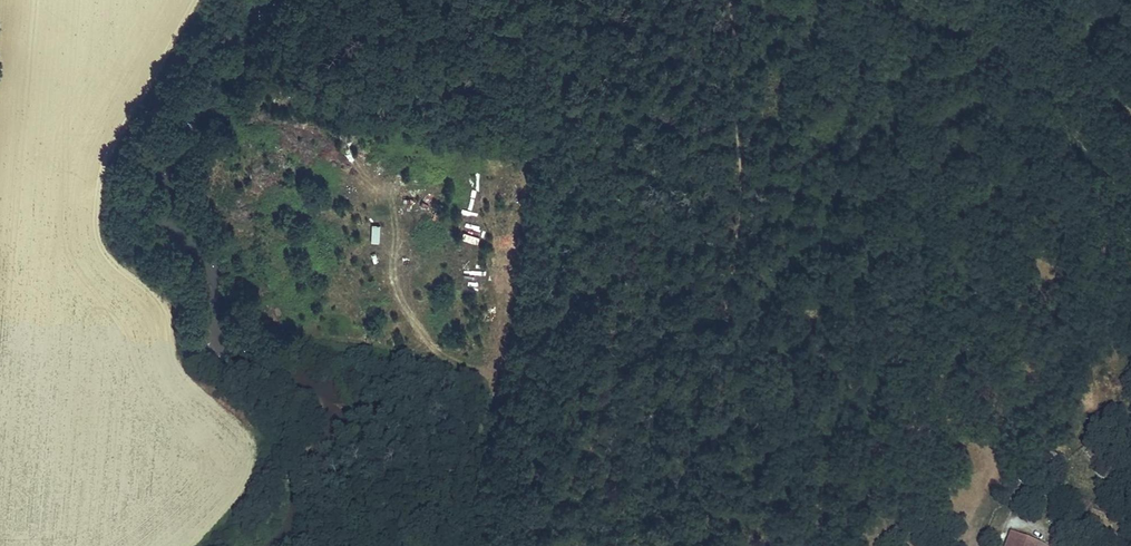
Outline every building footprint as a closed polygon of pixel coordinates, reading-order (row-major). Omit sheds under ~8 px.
[(477,243),(478,236),(462,232),(460,239),(477,243)] [(475,252),(476,243),(459,241),(458,250),(475,252)] [(1130,485),(1092,447),(1086,453),(1100,467),(1094,472),(1118,496),(1130,485)] [(1012,534),(1007,545),(1043,545),(1012,534)]
